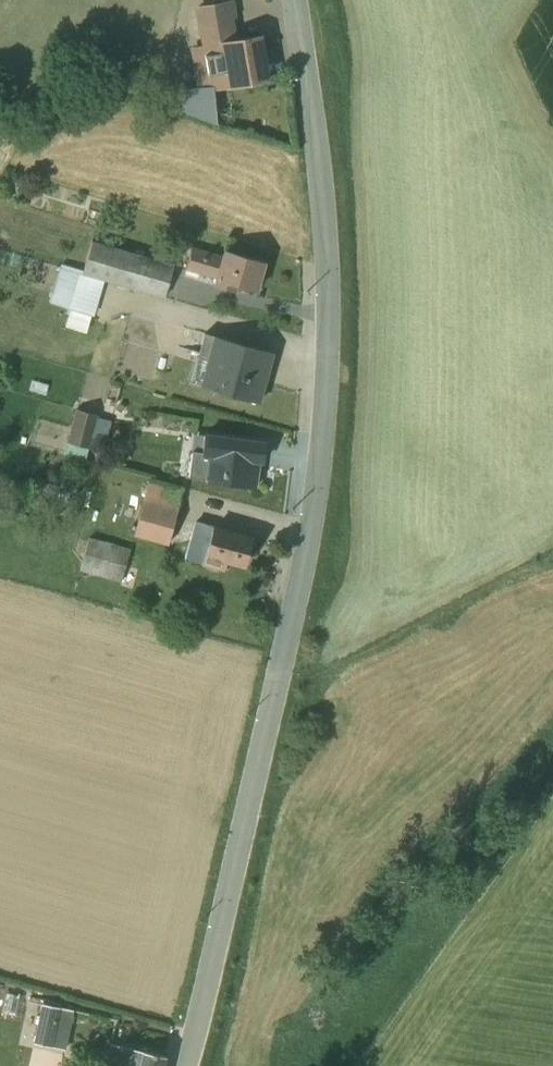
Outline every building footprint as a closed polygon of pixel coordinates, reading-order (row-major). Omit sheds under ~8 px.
[(235,39),(231,17),(229,3),(212,4),(194,9),(200,46),(188,48),(195,88),(181,90),(183,113),(213,122),(212,88),(266,78),(258,36),(235,39)] [(172,264),(91,241),(82,271),(163,295),(172,264)] [(191,248),(184,270),(213,279),(212,285),(232,290),(234,284),(254,290),(263,261),(222,250),(220,258),(191,248)] [(65,327),(86,333),(91,316),(93,316),(104,278),(59,264),(48,303),(69,310),(65,327)] [(194,356),(187,384),(194,385),(259,402),(272,352),(204,333),(197,357),(194,356)] [(143,347),(139,376),(154,378),(158,349),(143,347)] [(89,456),(99,408),(75,404),(66,452),(89,456)] [(192,434),(186,476),(205,479),(204,481),(255,488),(259,462),(261,462),(265,440),(203,431),(202,435),(192,434)] [(166,544),(183,487),(177,486),(176,490),(147,481),(132,534),(166,544)] [(193,521),(183,558),(222,569),(224,560),(242,565),(250,537),(193,521)] [(79,570),(121,582),(129,548),(88,537),(79,570)] [(73,1009),(41,1002),(32,1041),(64,1049),(73,1009)] [(169,1056),(109,1043),(103,1065),(167,1065),(169,1056)]
